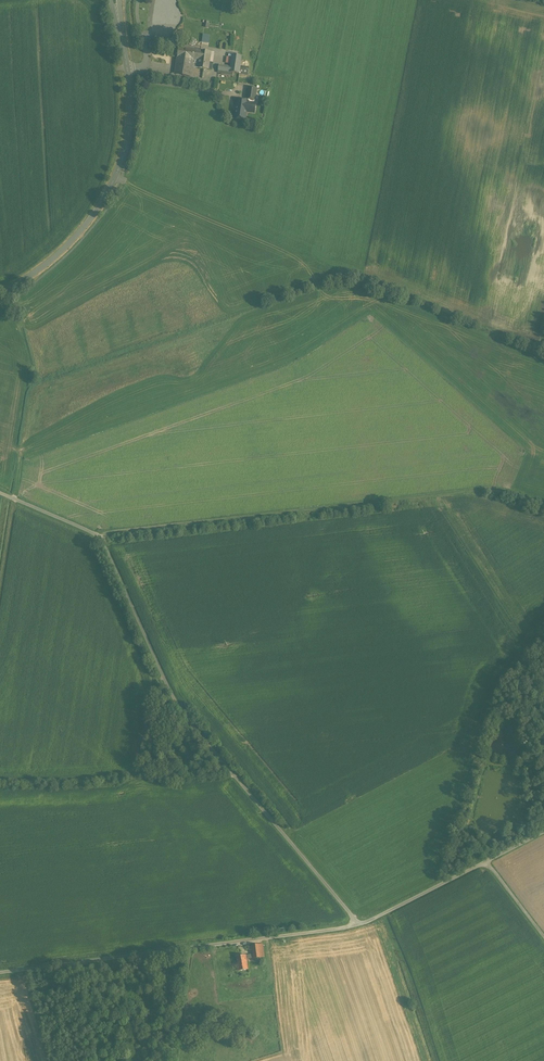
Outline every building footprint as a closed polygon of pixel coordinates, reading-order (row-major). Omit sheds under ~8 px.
[(179,48),(175,73),(183,74),(183,75),(191,77),(192,68),(198,68),(208,69),(210,62),(211,52),(179,48)] [(242,56),(232,55),(231,67),(219,65),(218,72),(221,73),(221,71),(233,73),(248,75),(249,67),(244,67),(240,67),(241,66),(241,60),(242,56)] [(248,94),(247,101),(248,101),(248,102),(255,103),(256,95),(248,94)] [(255,103),(248,102),(248,101),(247,101),(237,99),(235,118),(245,120),(246,112),(247,109),(255,110),(256,103),(255,103)] [(252,946),(254,959),(264,957),(263,944),(252,946)] [(248,969),(246,955),(236,956),(239,971),(248,969)]
